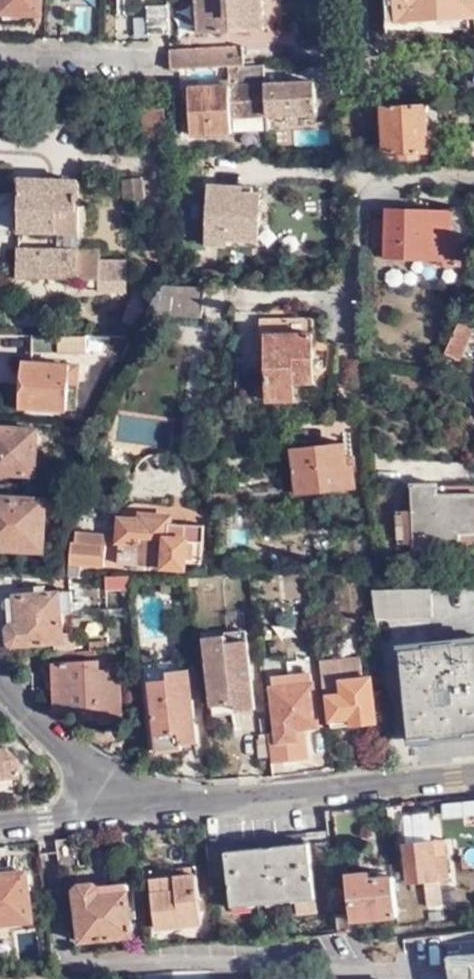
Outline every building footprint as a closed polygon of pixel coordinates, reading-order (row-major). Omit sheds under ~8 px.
[(24,22),(24,19),(32,19),(32,25),(38,25),(39,0),(0,0),(0,22),(24,22)] [(197,32),(262,29),(261,0),(196,0),(197,32)] [(387,22),(469,18),(473,18),(473,0),(386,0),(387,22)] [(147,32),(168,32),(167,4),(145,5),(147,32)] [(452,32),(452,29),(470,28),(469,18),(387,22),(388,35),(452,32)] [(242,45),(169,48),(170,67),(227,64),(242,63),(242,45)] [(264,63),(242,63),(227,64),(228,85),(191,86),(192,132),(230,131),(229,115),(315,112),(314,81),(264,83),(264,63)] [(377,106),(379,162),(382,163),(425,164),(425,152),(427,152),(425,104),(377,106)] [(164,140),(164,110),(142,110),(143,141),(164,140)] [(71,232),(74,179),(15,177),(12,230),(71,232)] [(257,195),(257,186),(214,185),(212,246),(239,247),(240,240),(262,241),(264,195),(257,195)] [(387,207),(386,215),(386,245),(381,245),(380,255),(439,256),(439,263),(461,263),(461,238),(449,237),(450,209),(387,207)] [(386,245),(386,215),(373,215),(372,245),(381,245),(386,245)] [(12,246),(11,275),(70,278),(72,249),(12,246)] [(93,279),(95,250),(72,249),(70,278),(93,279)] [(169,282),(154,273),(137,295),(152,307),(169,282)] [(178,283),(169,282),(152,307),(204,323),(213,295),(178,283)] [(462,314),(443,351),(457,357),(473,323),(473,319),(462,314)] [(36,319),(37,330),(60,329),(59,318),(36,319)] [(268,379),(268,404),(298,405),(298,388),(317,388),(317,377),(324,377),(324,367),(317,366),(316,325),(264,323),(264,343),(268,343),(268,379)] [(37,330),(32,330),(32,347),(86,345),(86,327),(60,329),(37,330)] [(74,399),(73,353),(19,355),(20,400),(74,399)] [(245,404),(268,404),(268,379),(245,378),(245,404)] [(97,420),(101,409),(86,410),(87,420),(97,420)] [(35,422),(0,423),(0,468),(35,468),(36,464),(40,464),(40,442),(35,443),(35,422)] [(340,452),(292,457),(297,503),(358,497),(351,442),(340,443),(340,452)] [(434,484),(434,494),(473,493),(473,483),(434,484)] [(434,484),(408,484),(409,511),(396,511),(397,543),(411,544),(411,552),(437,552),(438,545),(473,544),(473,493),(434,494),(434,484)] [(75,486),(63,485),(63,497),(75,497),(75,486)] [(232,505),(232,494),(220,494),(220,505),(232,505)] [(249,494),(232,494),(232,505),(249,505),(249,494)] [(49,498),(0,496),(0,548),(42,550),(44,527),(47,527),(49,498)] [(141,518),(121,515),(118,539),(120,539),(118,562),(136,564),(136,567),(143,568),(144,563),(161,565),(160,570),(166,571),(167,566),(182,567),(183,561),(198,563),(202,525),(170,520),(170,516),(143,513),(141,518)] [(75,542),(72,574),(85,574),(88,560),(109,561),(113,531),(82,528),(80,537),(78,537),(75,542)] [(121,576),(96,574),(97,588),(123,589),(121,576)] [(52,642),(53,652),(66,651),(63,611),(74,611),(73,591),(48,592),(48,585),(16,586),(16,594),(9,594),(10,623),(7,628),(8,641),(12,643),(52,642)] [(374,588),(377,617),(436,616),(433,587),(377,588),(374,588)] [(252,706),(244,638),(224,640),(224,634),(203,636),(212,704),(225,703),(226,710),(252,706)] [(473,733),(473,639),(460,640),(461,646),(410,651),(414,704),(408,704),(411,740),(473,733)] [(371,689),(369,674),(360,675),(358,653),(318,658),(322,693),(326,692),(329,716),(350,714),(350,722),(374,719),(373,704),(371,689)] [(95,670),(94,659),(49,661),(52,697),(67,697),(68,712),(99,709),(99,724),(121,723),(116,668),(95,670)] [(149,679),(149,687),(189,682),(188,673),(149,679)] [(268,741),(271,764),(284,763),(281,739),(317,737),(310,674),(273,678),(275,686),(271,686),(277,740),(268,741)] [(189,682),(149,687),(158,757),(182,755),(181,749),(197,748),(189,682)] [(381,703),(379,688),(371,689),(373,704),(381,703)] [(17,780),(15,762),(6,752),(0,753),(0,782),(17,780)] [(19,801),(17,780),(0,782),(0,803),(19,801)] [(462,797),(466,825),(473,825),(473,796),(462,797)] [(336,894),(328,827),(206,842),(211,887),(231,885),(233,906),(336,894)] [(77,864),(75,837),(54,839),(57,866),(77,864)] [(447,839),(436,840),(437,856),(448,856),(447,839)] [(437,856),(436,840),(407,843),(411,882),(428,881),(431,906),(445,905),(443,879),(450,878),(448,856),(437,856)] [(13,856),(7,856),(8,865),(0,866),(0,921),(4,921),(5,925),(28,923),(28,919),(32,918),(27,869),(14,870),(13,856)] [(340,932),(358,931),(358,921),(400,915),(394,863),(377,864),(377,872),(350,876),(354,914),(339,916),(340,932)] [(201,923),(197,873),(151,877),(155,927),(201,923)] [(99,886),(94,882),(77,883),(72,890),(79,942),(131,936),(130,919),(134,918),(130,876),(125,876),(125,883),(99,886)] [(448,950),(453,978),(473,978),(473,947),(448,950)]
